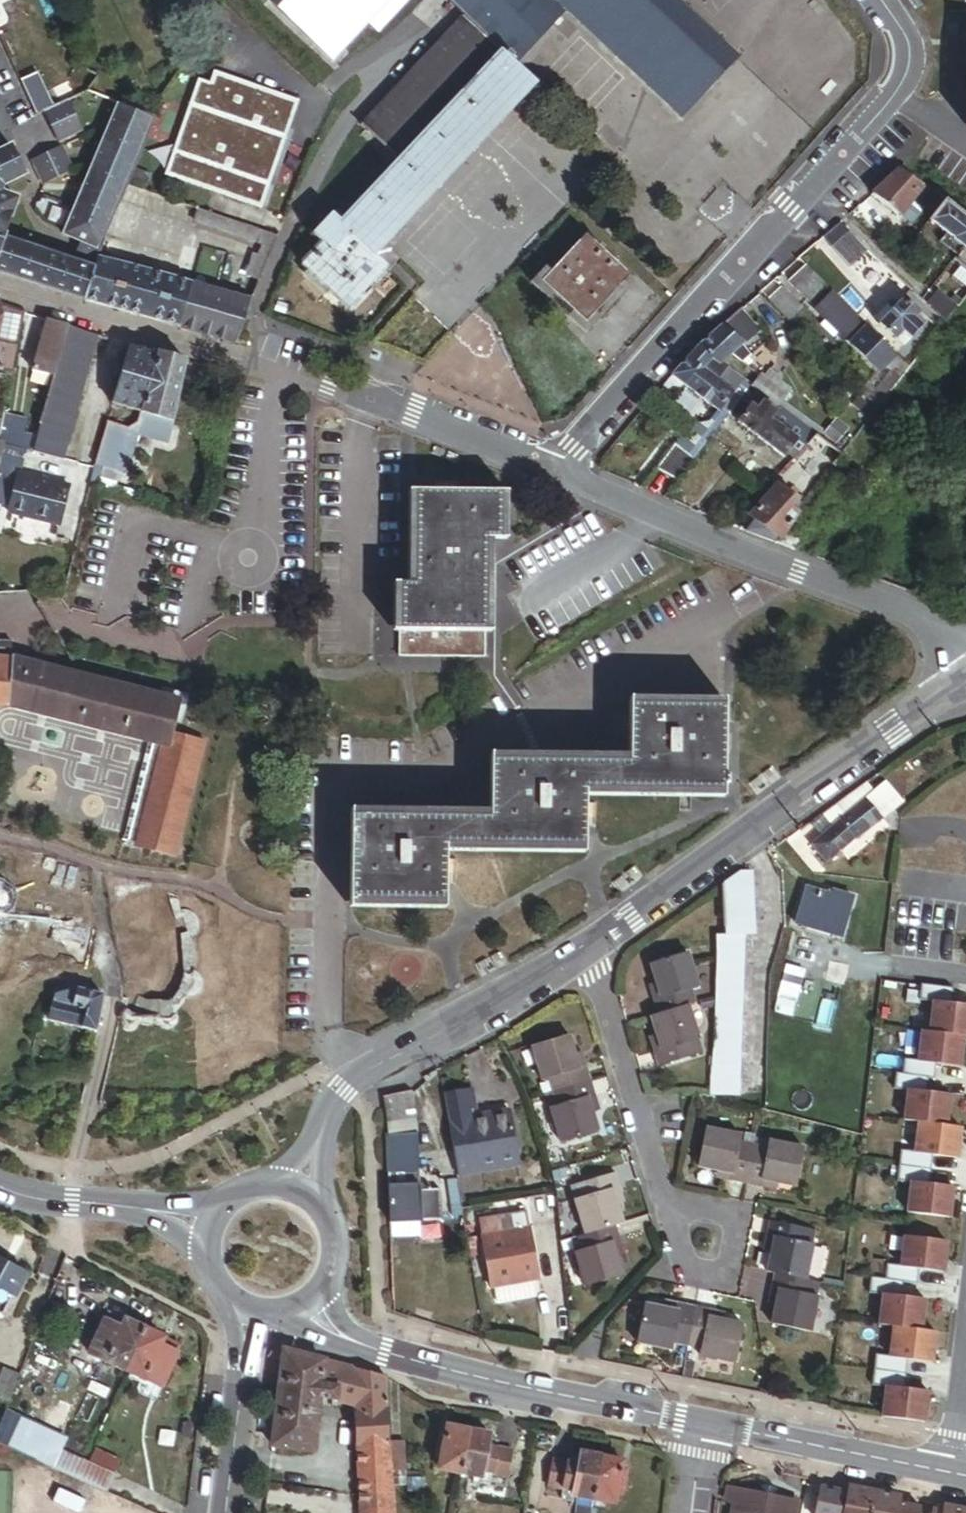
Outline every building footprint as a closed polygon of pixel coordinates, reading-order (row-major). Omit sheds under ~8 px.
[(392,0),(264,0),(333,64),(392,0)] [(513,67),(563,14),(548,0),(484,0),(464,21),(513,67)] [(666,0),(548,0),(563,14),(677,122),(732,63),(666,0)] [(538,91),(513,67),(464,21),(361,130),(395,162),(388,169),(392,172),(338,230),(329,221),(311,240),(320,249),(299,271),(345,314),(371,286),(384,272),(376,264),(405,233),(538,91)] [(39,77),(22,85),(38,118),(45,114),(55,109),(39,77)] [(208,91),(196,87),(163,183),(211,200),(214,194),(222,196),(220,203),(259,216),(267,192),(286,137),(296,108),(212,79),(208,91)] [(59,143),(82,132),(68,103),(55,109),(45,114),(59,143)] [(154,120),(120,106),(68,240),(84,246),(75,265),(3,243),(0,254),(0,281),(85,307),(97,264),(154,120)] [(291,139),(286,137),(267,192),(272,194),(291,139)] [(3,243),(16,203),(1,197),(2,191),(26,179),(13,150),(0,157),(0,254),(3,243)] [(46,188),(75,174),(64,150),(34,164),(46,188)] [(872,201),(901,222),(919,199),(923,194),(899,175),(872,201)] [(131,190),(145,195),(149,183),(135,179),(131,190)] [(214,194),(211,200),(220,203),(222,196),(214,194)] [(901,222),(910,230),(930,206),(919,199),(901,222)] [(961,250),(965,243),(965,221),(943,204),(927,225),(961,250)] [(596,227),(601,222),(592,214),(588,219),(596,227)] [(250,282),(259,286),(277,244),(196,216),(193,227),(266,252),(262,261),(258,260),(250,282)] [(961,250),(927,225),(924,229),(940,242),(935,249),(951,262),(949,265),(965,278),(965,254),(961,250)] [(371,286),(378,292),(402,268),(392,259),(411,239),(405,233),(376,264),(384,272),(371,286)] [(832,254),(850,271),(868,254),(849,236),(832,254)] [(584,334),(629,288),(580,241),(535,288),(584,334)] [(85,307),(163,330),(175,286),(97,264),(85,307)] [(810,309),(826,292),(806,274),(790,290),(810,309)] [(163,330),(174,333),(187,289),(175,286),(163,330)] [(246,317),(250,309),(187,289),(174,333),(232,350),(246,317)] [(786,328),(798,315),(776,295),(764,308),(786,328)] [(920,317),(926,310),(910,295),(904,302),(920,317)] [(954,304),(950,309),(937,297),(934,300),(952,318),(959,309),(954,304)] [(945,328),(952,318),(934,300),(926,310),(939,322),(945,328)] [(922,329),(915,322),(920,317),(904,302),(891,315),(879,328),(895,343),(903,336),(910,342),(922,329)] [(23,316),(0,308),(0,380),(9,382),(23,316)] [(932,329),(939,322),(926,310),(920,317),(932,329)] [(874,323),(879,328),(891,315),(886,311),(874,323)] [(744,349),(734,342),(746,333),(733,323),(698,354),(711,363),(720,370),(733,359),(744,349)] [(32,375),(54,381),(67,331),(46,324),(32,375)] [(33,458),(62,466),(97,341),(67,331),(54,381),(37,442),(33,458)] [(734,342),(744,349),(756,340),(746,333),(734,342)] [(880,376),(895,360),(866,333),(851,349),(880,376)] [(902,350),(910,342),(903,336),(895,343),(902,350)] [(112,409),(140,418),(159,360),(129,352),(112,409)] [(682,390),(685,391),(711,363),(698,354),(673,382),(682,390)] [(720,370),(734,380),(744,367),(733,359),(720,370)] [(159,360),(140,418),(152,422),(172,429),(185,368),(159,360)] [(720,370),(711,363),(685,391),(719,417),(708,425),(690,434),(675,453),(675,452),(656,477),(675,491),(693,466),(750,392),(734,380),(720,370)] [(871,407),(887,390),(866,370),(850,387),(871,407)] [(777,393),(780,390),(769,381),(766,384),(777,393)] [(682,390),(673,382),(663,393),(656,401),(664,408),(671,400),(674,402),(675,400),(674,399),(682,390)] [(778,413),(784,406),(787,401),(777,393),(766,384),(762,390),(757,387),(752,393),(778,413)] [(784,463),(798,445),(780,431),(788,421),(785,419),(780,415),(778,417),(764,406),(758,415),(753,410),(739,428),(784,463)] [(785,419),(791,411),(784,406),(778,413),(780,415),(785,419)] [(150,430),(152,422),(140,418),(138,426),(150,430)] [(22,438),(24,430),(6,426),(0,450),(3,451),(19,454),(22,438)] [(97,462),(117,468),(127,434),(107,428),(97,462)] [(22,455),(33,458),(37,442),(22,438),(19,454),(22,455)] [(834,472),(842,462),(815,441),(807,451),(834,472)] [(18,472),(22,455),(19,454),(3,451),(0,465),(0,468),(10,470),(18,472)] [(1,510),(10,470),(0,468),(0,510),(1,510)] [(7,520),(58,532),(67,493),(16,481),(7,520)] [(774,549),(794,523),(801,515),(802,513),(796,509),(798,505),(780,492),(776,497),(765,511),(754,524),(758,528),(745,538),(774,549)] [(758,506),(765,511),(776,497),(770,492),(758,506)] [(404,661),(490,661),(490,607),(490,591),(490,542),(503,542),(503,496),(417,496),(417,589),(404,589),(404,661)] [(490,607),(499,607),(499,591),(490,591),(490,607)] [(9,711),(12,673),(7,665),(0,665),(0,711),(9,711)] [(9,711),(166,752),(177,709),(7,665),(12,673),(9,711)] [(593,787),(732,784),(731,700),(639,701),(640,759),(502,761),(503,818),(364,820),(366,911),(460,909),(459,848),(594,845),(593,787)] [(177,819),(197,824),(220,730),(200,725),(184,721),(161,815),(177,819)] [(828,828),(834,834),(868,808),(882,827),(902,812),(887,793),(874,802),(870,796),(828,828)] [(812,851),(826,870),(882,827),(868,808),(834,834),(812,851)] [(742,943),(755,941),(752,881),(744,882),(724,895),(727,942),(742,943)] [(853,914),(851,913),(835,907),(807,898),(795,932),(840,948),(853,914)] [(851,913),(853,909),(836,903),(835,907),(851,913)] [(738,1076),(742,943),(727,942),(719,942),(714,1075),(738,1076)] [(698,1012),(694,997),(703,994),(694,963),(653,975),(658,993),(663,1009),(655,1012),(658,1024),(692,1014),(698,1012)] [(920,1000),(934,1002),(952,1004),(954,989),(922,986),(920,1000)] [(655,1012),(663,1009),(658,993),(650,996),(655,1012)] [(87,1036),(96,1039),(103,1003),(75,995),(57,999),(49,1025),(87,1036)] [(965,1037),(965,1006),(952,1004),(934,1002),(930,1033),(965,1037)] [(692,1053),(702,1050),(692,1014),(658,1024),(650,1026),(656,1046),(665,1074),(696,1065),(692,1053)] [(965,1037),(930,1033),(923,1032),(919,1063),(937,1065),(961,1068),(965,1037)] [(84,1051),(96,1055),(99,1041),(96,1039),(87,1036),(84,1051)] [(581,1094),(588,1092),(584,1078),(577,1080),(572,1064),(567,1046),(529,1057),(539,1093),(546,1091),(549,1103),(581,1094)] [(656,1077),(665,1074),(656,1046),(647,1049),(656,1077)] [(919,1063),(905,1061),(903,1075),(931,1079),(935,1079),(937,1065),(919,1063)] [(577,1080),(584,1078),(579,1062),(572,1064),(577,1080)] [(711,1102),(737,1103),(738,1076),(714,1075),(712,1075),(711,1102)] [(903,1075),(897,1075),(895,1089),(909,1091),(929,1093),(931,1079),(903,1075)] [(905,1122),(920,1124),(947,1127),(951,1096),(929,1093),(909,1091),(905,1122)] [(589,1123),(596,1121),(588,1092),(581,1094),(589,1123)] [(556,1152),(594,1141),(589,1123),(581,1094),(549,1103),(553,1117),(547,1119),(556,1152)] [(508,1116),(470,1123),(468,1115),(474,1114),(471,1096),(441,1101),(452,1161),(456,1183),(481,1179),(478,1162),(515,1155),(508,1116)] [(387,1130),(417,1127),(411,1100),(383,1106),(387,1130)] [(947,1127),(920,1124),(916,1154),(933,1156),(957,1159),(961,1129),(947,1127)] [(389,1143),(420,1142),(417,1127),(387,1130),(389,1143)] [(731,1191),(745,1194),(754,1152),(738,1149),(740,1140),(707,1133),(698,1174),(718,1179),(733,1182),(731,1191)] [(422,1190),(421,1176),(420,1142),(389,1143),(391,1206),(391,1218),(392,1231),(419,1230),(443,1229),(442,1199),(433,1199),(422,1199),(422,1192),(422,1190)] [(754,1152),(769,1155),(771,1147),(756,1143),(754,1152)] [(777,1191),(797,1196),(806,1154),(771,1147),(769,1155),(754,1152),(745,1194),(775,1200),(777,1191)] [(933,1156),(916,1154),(902,1153),(900,1167),(931,1170),(933,1156)] [(481,1179),(519,1172),(515,1155),(478,1162),(481,1179)] [(931,1170),(900,1167),(898,1181),(912,1183),(930,1185),(931,1170)] [(716,1187),(731,1191),(733,1182),(718,1179),(716,1187)] [(908,1213),(950,1218),(954,1188),(930,1185),(912,1183),(908,1213)] [(614,1237),(621,1235),(616,1216),(611,1200),(618,1198),(614,1186),(575,1197),(579,1212),(573,1214),(583,1246),(614,1237)] [(616,1216),(622,1214),(618,1198),(611,1200),(616,1216)] [(493,1297),(540,1289),(527,1220),(512,1223),(514,1239),(483,1245),(493,1297)] [(483,1245),(514,1239),(512,1223),(480,1229),(483,1245)] [(392,1243),(419,1242),(419,1230),(392,1231),(392,1243)] [(774,1284),(807,1291),(816,1242),(769,1233),(766,1246),(774,1247),(771,1261),(767,1283),(774,1284)] [(582,1300),(621,1289),(616,1270),(611,1253),(618,1251),(614,1237),(583,1246),(576,1248),(579,1262),(572,1264),(582,1300)] [(947,1242),(905,1237),(902,1268),(919,1270),(944,1273),(947,1242)] [(763,1260),(771,1261),(774,1247),(766,1246),(763,1260)] [(616,1270),(623,1267),(618,1251),(611,1253),(616,1270)] [(918,1285),(919,1270),(902,1268),(888,1266),(886,1281),(907,1283),(918,1285)] [(11,1302),(22,1280),(0,1270),(0,1297),(11,1302)] [(875,1279),(873,1294),(884,1295),(905,1298),(907,1283),(886,1281),(875,1279)] [(823,1309),(813,1307),(816,1292),(807,1291),(774,1284),(768,1315),(777,1317),(774,1334),(816,1343),(823,1309)] [(813,1307),(823,1309),(826,1294),(816,1292),(813,1307)] [(922,1331),(926,1300),(905,1298),(884,1295),(880,1326),(894,1327),(922,1331)] [(663,1321),(679,1324),(681,1315),(665,1312),(663,1321)] [(674,1356),(689,1359),(695,1327),(697,1318),(681,1315),(679,1324),(663,1321),(646,1318),(638,1360),(672,1366),(674,1356)] [(34,1343),(46,1348),(56,1321),(45,1317),(34,1343)] [(695,1327),(724,1333),(726,1324),(697,1318),(695,1327)] [(124,1335),(127,1329),(109,1321),(107,1327),(124,1335)] [(126,1378),(145,1337),(127,1329),(124,1335),(107,1327),(91,1362),(126,1378)] [(704,1372),(738,1379),(746,1337),(724,1333),(695,1327),(689,1359),(705,1362),(704,1372)] [(909,1361),(933,1364),(936,1333),(922,1331),(894,1327),(891,1358),(909,1361)] [(126,1378),(163,1395),(179,1360),(161,1352),(163,1346),(145,1337),(126,1378)] [(179,1360),(182,1354),(163,1346),(161,1352),(179,1360)] [(877,1357),(875,1371),(907,1375),(909,1361),(891,1358),(877,1357)] [(368,1450),(389,1449),(386,1386),(285,1358),(277,1417),(317,1422),(319,1405),(330,1407),(355,1414),(358,1453),(368,1452),(368,1450)] [(875,1371),(873,1385),(887,1387),(905,1389),(907,1375),(875,1371)] [(9,1409),(20,1381),(4,1375),(0,1386),(0,1406),(9,1409)] [(887,1387),(883,1418),(925,1423),(929,1392),(905,1389),(887,1387)] [(273,1453),(312,1457),(317,1422),(277,1417),(273,1453)] [(438,1479),(461,1484),(470,1440),(447,1435),(446,1440),(445,1447),(444,1452),(438,1451),(434,1468),(440,1469),(438,1479)] [(484,1478),(490,1479),(494,1462),(487,1461),(488,1455),(491,1444),(470,1440),(461,1484),(482,1488),(483,1483),(484,1478)] [(391,1480),(389,1451),(389,1449),(368,1450),(368,1452),(358,1453),(361,1512),(393,1512),(391,1480)] [(391,1480),(405,1479),(404,1450),(389,1451),(391,1480)] [(483,1483),(508,1488),(513,1460),(488,1455),(487,1461),(494,1462),(490,1479),(484,1478),(483,1483)] [(55,1476),(81,1487),(88,1470),(63,1459),(55,1476)] [(593,1510),(602,1466),(579,1462),(577,1473),(576,1479),(569,1478),(566,1494),(573,1495),(572,1500),(571,1505),(577,1507),(593,1510)] [(626,1489),(620,1488),(622,1480),(624,1470),(602,1466),(593,1510),(609,1512),(614,1512),(616,1504),(623,1505),(626,1489)] [(573,1495),(566,1494),(569,1478),(576,1479),(577,1473),(552,1468),(547,1495),(572,1500),(573,1495)] [(81,1487),(108,1499),(116,1482),(88,1470),(81,1487)] [(734,1508),(739,1487),(727,1484),(722,1501),(734,1508)] [(799,1499),(776,1494),(777,1488),(762,1485),(761,1491),(739,1487),(734,1508),(733,1512),(796,1512),(799,1499)] [(877,1490),(851,1485),(850,1492),(819,1486),(814,1512),(872,1512),(877,1490)] [(924,1506),(902,1501),(903,1495),(877,1490),(872,1512),(923,1512),(924,1506)] [(946,1504),(945,1510),(934,1508),(933,1512),(965,1512),(965,1508),(946,1504)]
